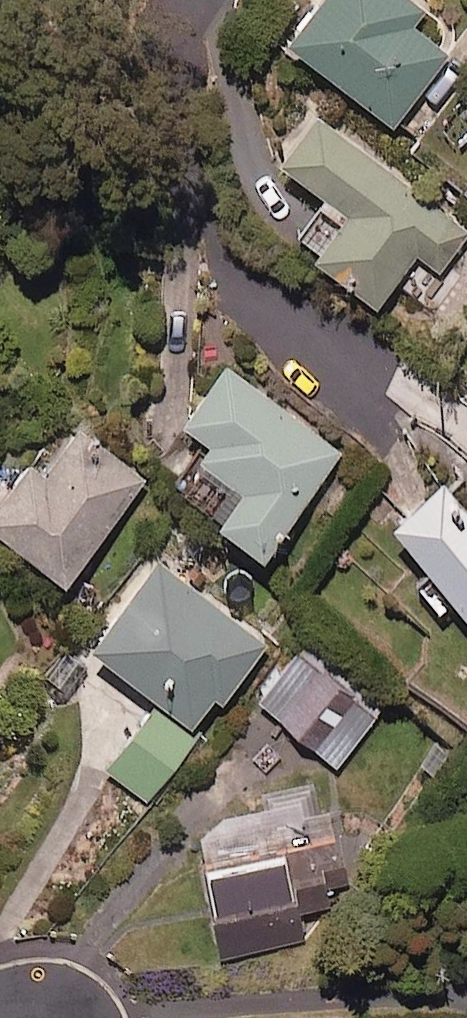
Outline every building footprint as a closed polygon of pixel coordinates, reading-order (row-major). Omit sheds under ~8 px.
[(287,23),(396,114),(451,48),(412,15),(424,0),(306,0),(287,23)] [(321,102),(283,147),(347,202),(314,241),(378,296),(419,247),(441,265),(466,235),(466,227),(321,102)] [(342,449),(229,357),(186,410),(214,433),(201,449),(233,474),(211,501),(265,544),(342,449)] [(69,430),(36,441),(0,485),(0,516),(67,571),(146,476),(77,419),(69,430)] [(443,478),(397,514),(466,603),(466,508),(443,478)] [(267,640),(159,553),(93,636),(200,723),(267,640)] [(387,706),(311,638),(261,695),(338,762),(387,706)] [(198,730),(154,700),(108,766),(152,796),(198,730)] [(318,817),(315,790),(261,795),(264,815),(208,821),(222,950),(303,942),(300,914),(348,909),(338,815),(318,817)]
